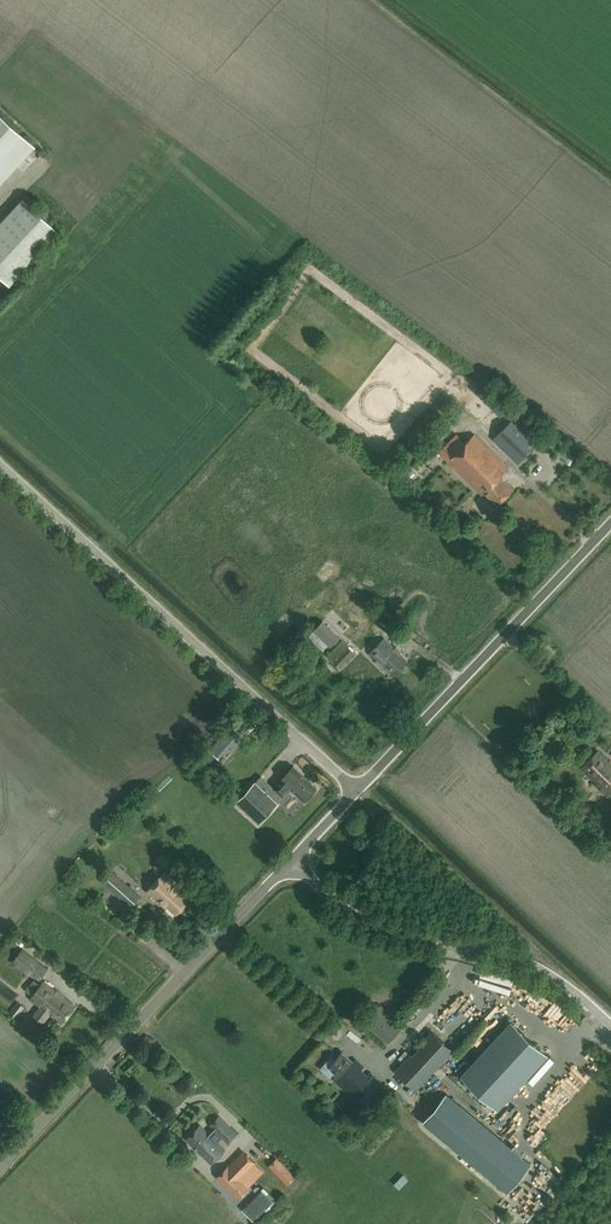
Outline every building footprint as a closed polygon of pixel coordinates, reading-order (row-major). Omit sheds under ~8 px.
[(33,147),(0,117),(0,183),(33,147)] [(27,173),(46,155),(38,147),(19,165),(27,173)] [(58,231),(22,198),(0,222),(0,278),(8,285),(58,231)] [(502,401),(494,410),(501,416),(509,408),(502,401)] [(493,438),(517,463),(548,433),(524,408),(493,438)] [(438,452),(482,495),(485,493),(498,505),(514,489),(501,477),(509,468),(474,434),(466,442),(457,433),(438,452)] [(375,622),(390,634),(397,626),(382,614),(375,622)] [(325,621),(317,630),(334,645),(342,636),(325,621)] [(312,636),(329,651),(333,646),(317,631),(312,636)] [(407,659),(385,638),(370,653),(392,675),(407,659)] [(340,670),(357,653),(342,639),(327,655),(340,670)] [(540,651),(548,658),(553,652),(546,645),(540,651)] [(220,752),(229,743),(220,732),(210,740),(220,752)] [(609,796),(610,795),(610,763),(598,750),(584,764),(600,780),(596,784),(609,796)] [(305,801),(317,787),(294,765),(281,779),(282,779),(274,787),(284,797),(290,790),(295,795),(297,793),(305,801)] [(278,802),(255,781),(237,800),(260,822),(278,802)] [(111,871),(102,882),(131,907),(140,896),(111,871)] [(146,892),(154,898),(165,908),(167,906),(175,914),(188,899),(180,892),(182,890),(163,873),(146,892)] [(35,945),(31,950),(44,958),(48,952),(35,945)] [(22,950),(13,961),(28,973),(30,971),(40,979),(47,969),(22,950)] [(441,981),(447,988),(458,978),(453,971),(441,981)] [(75,1006),(44,981),(31,998),(41,1006),(34,1015),(43,1021),(50,1012),(63,1022),(75,1006)] [(420,998),(425,1007),(430,1004),(424,995),(420,998)] [(16,1019),(26,1007),(17,1001),(9,1013),(16,1019)] [(365,1021),(388,1043),(404,1025),(380,1004),(365,1021)] [(100,1023),(107,1034),(121,1025),(114,1015),(100,1023)] [(498,1109),(548,1055),(511,1021),(462,1075),(498,1109)] [(411,1054),(397,1070),(417,1088),(453,1050),(432,1031),(417,1047),(419,1049),(413,1056),(411,1054)] [(342,1051),(336,1057),(332,1054),(321,1066),(321,1068),(329,1075),(331,1075),(333,1073),(336,1075),(333,1078),(336,1081),(335,1081),(348,1092),(337,1104),(345,1111),(376,1077),(369,1071),(367,1074),(361,1068),(364,1065),(358,1060),(355,1063),(342,1051)] [(400,1104),(405,1099),(396,1091),(391,1096),(400,1104)] [(447,1093),(424,1121),(507,1190),(530,1163),(447,1093)] [(547,1110),(558,1100),(552,1093),(541,1103),(547,1110)] [(597,1105),(600,1101),(591,1094),(587,1099),(597,1105)] [(571,1097),(568,1101),(578,1108),(581,1103),(571,1097)] [(186,1139),(195,1147),(211,1164),(225,1149),(217,1141),(222,1137),(232,1128),(219,1116),(210,1125),(212,1127),(208,1132),(200,1125),(186,1139)] [(517,1117),(507,1128),(516,1136),(526,1125),(517,1117)] [(228,1166),(217,1177),(239,1198),(249,1187),(247,1185),(240,1178),(256,1162),(246,1153),(237,1162),(235,1160),(229,1167),(228,1166)] [(295,1176),(277,1158),(270,1165),(288,1183),(295,1176)] [(220,1220),(229,1223),(235,1223),(236,1222),(230,1220),(232,1213),(223,1210),(220,1220)]
